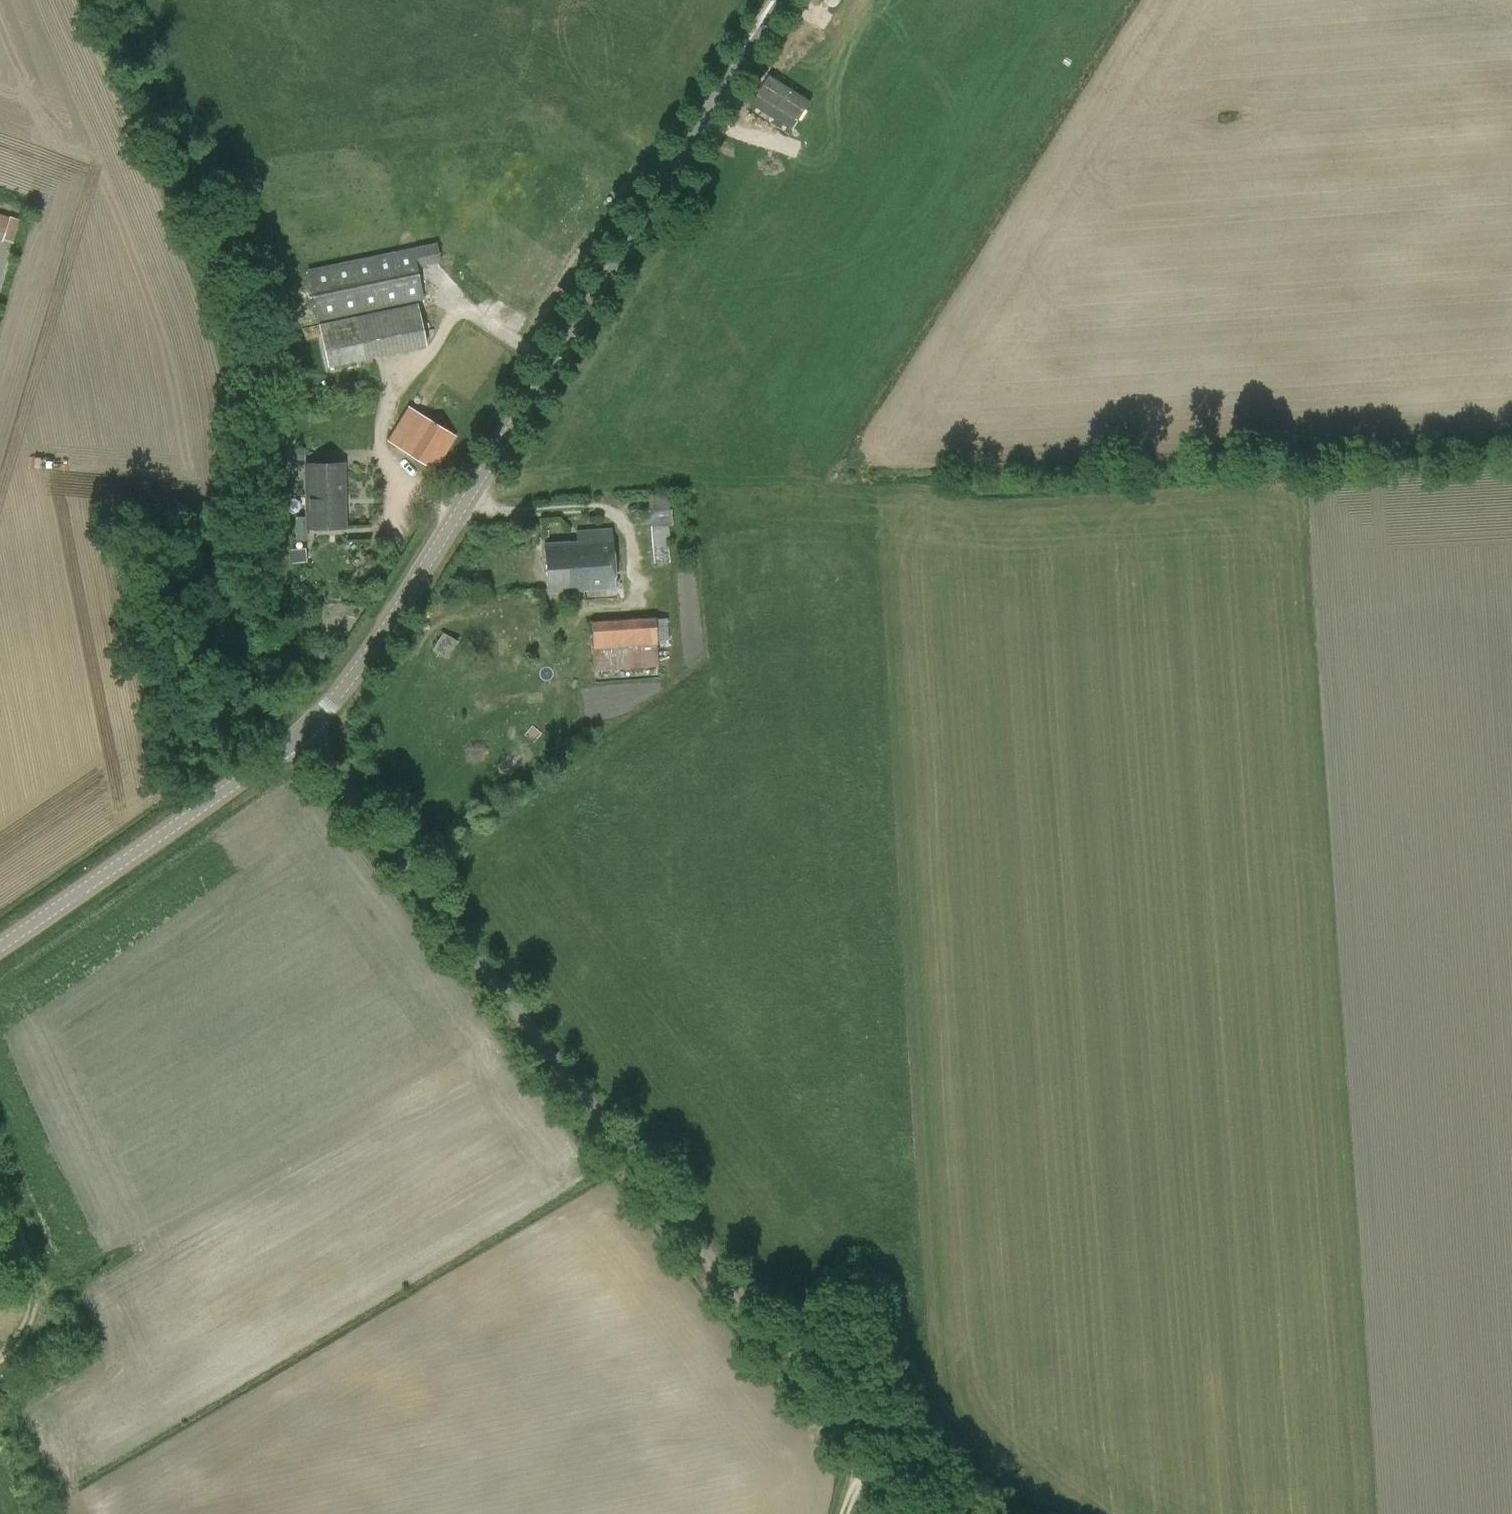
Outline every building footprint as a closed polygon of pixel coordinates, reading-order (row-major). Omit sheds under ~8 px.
[(928,11),(914,2),(909,12),(922,20),(928,11)] [(770,74),(752,104),(793,130),(812,100),(770,74)] [(317,324),(318,323),(410,305),(417,303),(417,301),(424,300),(418,268),(442,263),(437,243),(307,270),(317,324)] [(327,368),(418,347),(410,305),(318,323),(327,368)] [(435,471),(457,435),(409,407),(388,442),(435,471)] [(343,463),(307,464),(308,528),(345,527),(343,463)] [(670,492),(651,493),(654,560),(673,559),(670,492)] [(547,591),(615,588),(612,542),(545,545),(547,591)] [(656,641),(669,640),(668,618),(590,621),(594,671),(658,666),(656,641)] [(435,649),(449,656),(458,638),(444,631),(435,649)]
